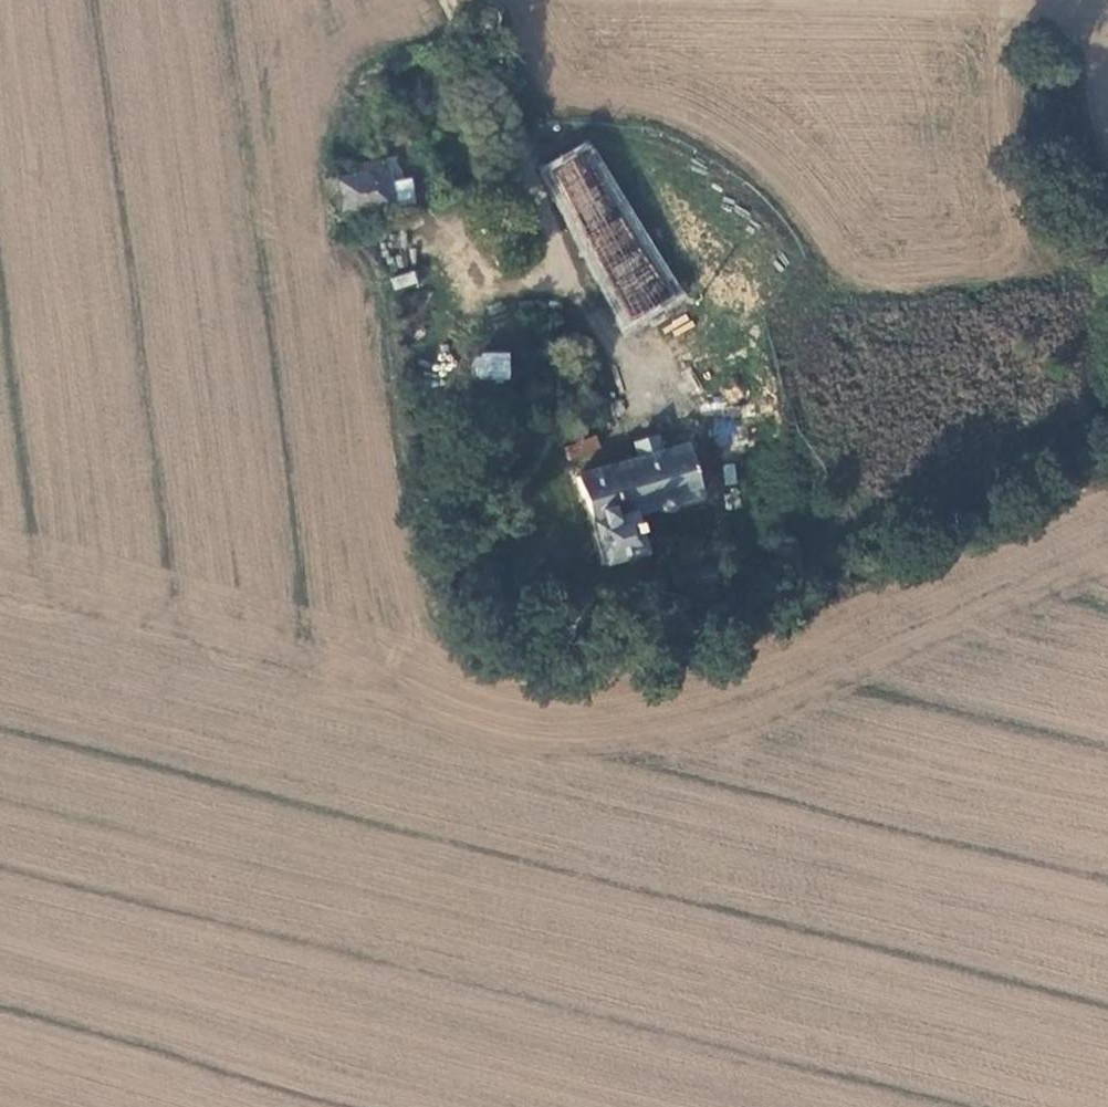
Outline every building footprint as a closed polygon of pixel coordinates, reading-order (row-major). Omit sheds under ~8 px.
[(583,154),(552,172),(630,321),(670,300),(583,154)] [(341,220),(391,208),(381,169),(333,180),(341,220)] [(673,339),(694,325),(686,314),(666,327),(673,339)] [(501,376),(502,367),(498,361),(492,357),(485,357),(478,360),(475,367),(474,374),(479,381),(487,384),(495,382),(501,376)] [(596,434),(564,447),(571,464),(603,452),(596,434)] [(701,498),(686,445),(572,479),(602,562),(639,551),(631,518),(701,498)] [(685,598),(715,592),(713,578),(682,583),(685,598)]
